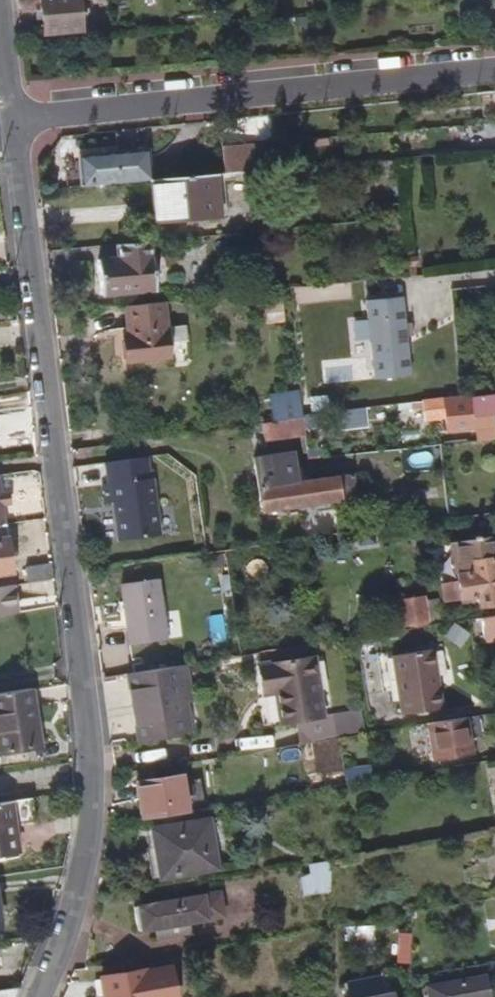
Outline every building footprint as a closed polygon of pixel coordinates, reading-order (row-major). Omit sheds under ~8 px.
[(75,0),(14,0),(16,12),(26,10),(27,13),(38,12),(41,35),(80,30),(75,0)] [(252,174),(250,145),(220,147),(224,176),(252,174)] [(150,183),(147,152),(77,158),(80,189),(150,183)] [(217,217),(214,177),(150,183),(153,224),(217,217)] [(154,293),(149,245),(114,248),(115,261),(95,263),(99,299),(154,293)] [(415,278),(412,251),(406,252),(409,279),(415,278)] [(410,379),(406,340),(412,340),(411,326),(404,327),(402,300),(365,304),(373,382),(410,379)] [(163,304),(126,307),(129,339),(124,340),(126,362),(168,358),(167,346),(185,344),(184,328),(165,330),(163,304)] [(283,323),(281,310),(264,312),(265,325),(283,323)] [(299,420),(296,396),(251,402),(254,426),(299,420)] [(461,401),(424,406),(424,412),(426,421),(447,419),(449,431),(477,427),(476,418),(494,415),(494,420),(494,396),(461,401)] [(424,412),(424,406),(408,408),(409,414),(424,412)] [(365,431),(363,414),(335,418),(337,435),(365,431)] [(303,434),(301,423),(301,422),(262,427),(264,439),(303,434)] [(298,485),(293,456),(252,462),(259,512),(353,499),(350,477),(298,485)] [(158,540),(145,461),(103,467),(106,488),(97,489),(102,521),(112,519),(116,546),(158,540)] [(407,536),(405,527),(391,529),(392,538),(407,536)] [(3,528),(1,528),(0,528),(0,578),(10,576),(3,528)] [(494,563),(494,538),(449,546),(460,603),(479,599),(480,609),(494,606),(494,569),(494,563)] [(51,584),(48,568),(34,570),(36,586),(51,584)] [(36,586),(34,570),(23,571),(25,588),(36,586)] [(162,642),(153,582),(118,588),(127,647),(162,642)] [(15,618),(11,590),(4,591),(8,620),(15,618)] [(430,627),(425,599),(401,604),(406,631),(430,627)] [(481,619),(485,643),(494,642),(494,617),(481,619)] [(440,711),(430,652),(391,658),(390,655),(380,656),(386,695),(397,693),(401,718),(440,711)] [(307,660),(249,669),(258,728),(291,723),(295,746),(331,741),(327,717),(317,719),(307,660)] [(187,737),(177,668),(124,676),(134,745),(187,737)] [(31,694),(0,699),(0,755),(38,750),(31,694)] [(470,753),(464,719),(425,726),(431,760),(470,753)] [(370,781),(367,768),(342,771),(345,785),(370,781)] [(183,812),(176,774),(131,782),(138,819),(183,812)] [(32,827),(29,802),(8,805),(12,830),(32,827)] [(8,805),(0,807),(0,858),(15,856),(12,830),(8,805)] [(214,867),(205,820),(150,830),(158,877),(214,867)] [(327,886),(329,862),(310,865),(311,875),(300,876),(302,891),(327,886)] [(167,925),(222,915),(217,890),(132,905),(136,930),(154,927),(156,934),(168,932),(167,925)] [(144,970),(100,978),(103,996),(148,996),(144,970)] [(486,976),(426,986),(428,996),(489,996),(486,976)] [(393,992),(389,993),(387,977),(347,984),(349,996),(394,996),(393,992)] [(15,989),(0,991),(0,996),(12,996),(15,989)]
